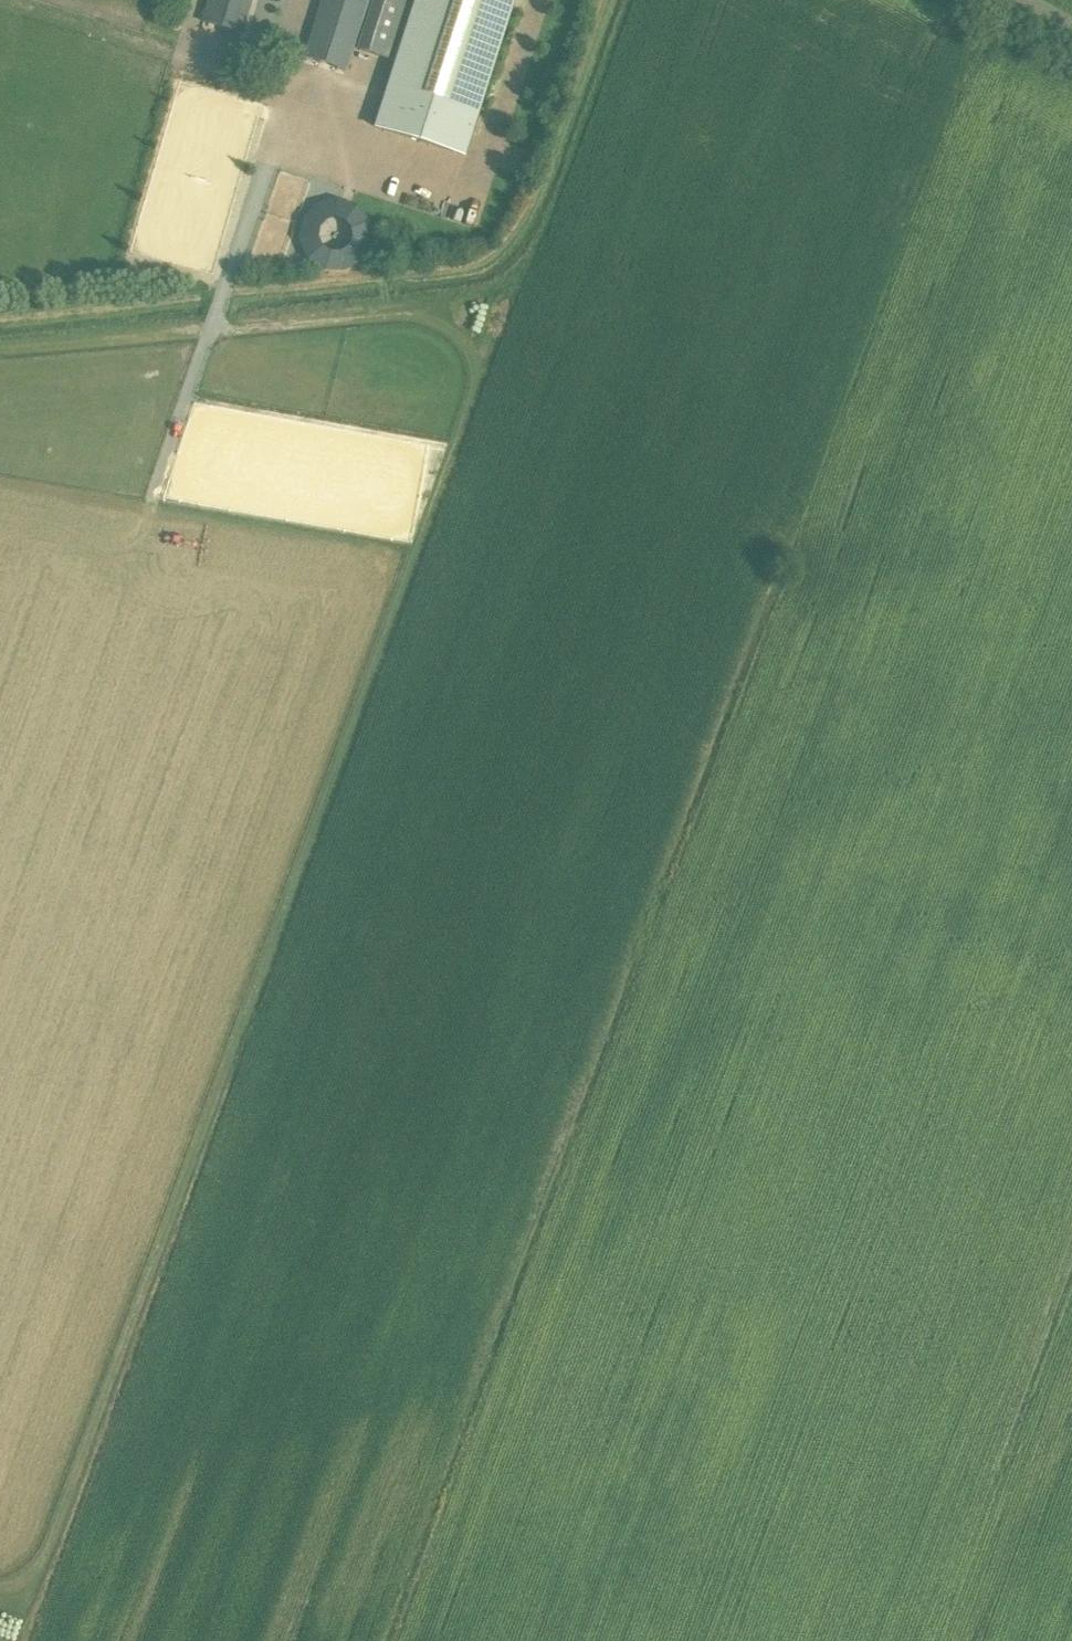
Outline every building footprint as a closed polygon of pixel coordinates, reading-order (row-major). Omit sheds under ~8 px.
[(253,0),(208,0),(201,22),(243,34),(253,0)] [(369,2),(364,0),(322,0),(303,58),(347,71),(369,2)] [(408,0),(373,0),(357,49),(389,60),(408,0)] [(375,129),(463,157),(514,0),(416,0),(375,129)]
